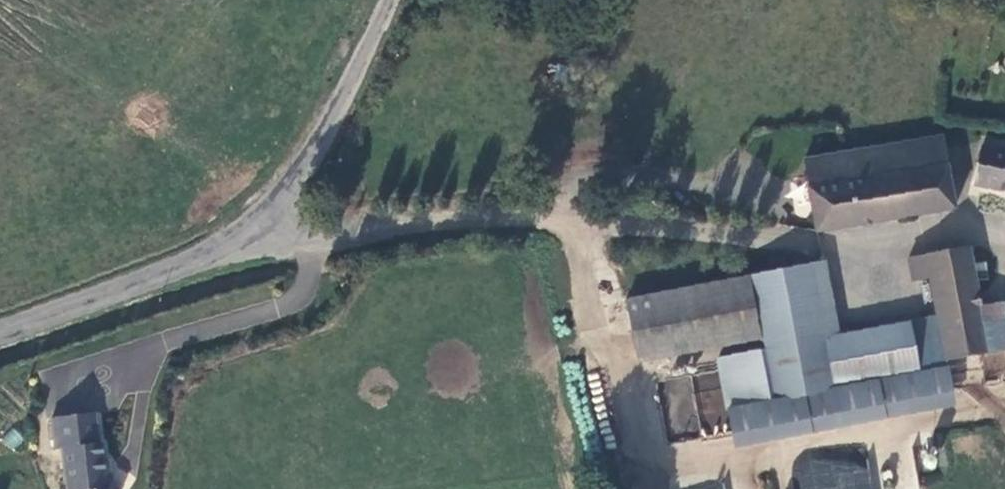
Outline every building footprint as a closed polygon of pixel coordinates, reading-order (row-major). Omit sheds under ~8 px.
[(802,157),(815,233),(957,210),(943,134),(802,157)] [(980,147),(974,187),(1004,193),(1004,151),(980,147)] [(930,277),(937,318),(945,361),(988,353),(980,310),(968,249),(909,262),(911,281),(930,277)] [(829,338),(811,265),(625,302),(634,347),(758,326),(763,347),(716,358),(732,440),(951,400),(945,361),(937,318),(829,338)] [(980,310),(988,353),(1004,348),(1004,328),(1001,306),(980,310)] [(55,420),(58,451),(65,450),(70,488),(118,488),(109,482),(108,476),(114,470),(113,462),(107,458),(106,445),(102,445),(98,414),(55,420)] [(868,454),(794,463),(797,488),(872,488),(868,454)] [(727,480),(677,488),(728,488),(727,480)]
